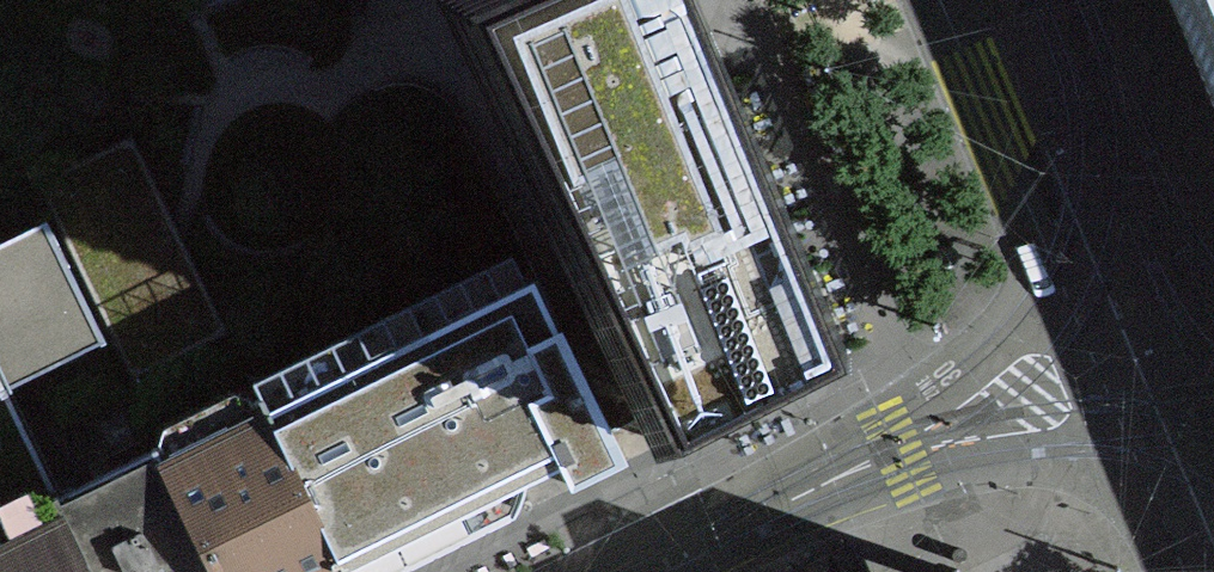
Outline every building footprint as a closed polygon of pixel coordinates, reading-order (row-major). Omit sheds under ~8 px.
[(650,438),(848,350),(691,0),(453,0),(650,438)] [(103,344),(44,223),(0,245),(0,386),(2,390),(100,342),(101,345),(103,344)] [(425,315),(261,399),(346,571),(394,571),(514,513),(518,505),(522,496),(524,487),(525,478),(559,461),(571,486),(620,462),(544,315),(499,341),(450,336),(425,315)] [(55,498),(2,390),(0,386),(0,571),(91,571),(55,498)] [(261,399),(261,398),(155,449),(170,480),(214,571),(346,571),(261,399)] [(91,571),(214,571),(170,480),(155,449),(55,498),(91,571)]
